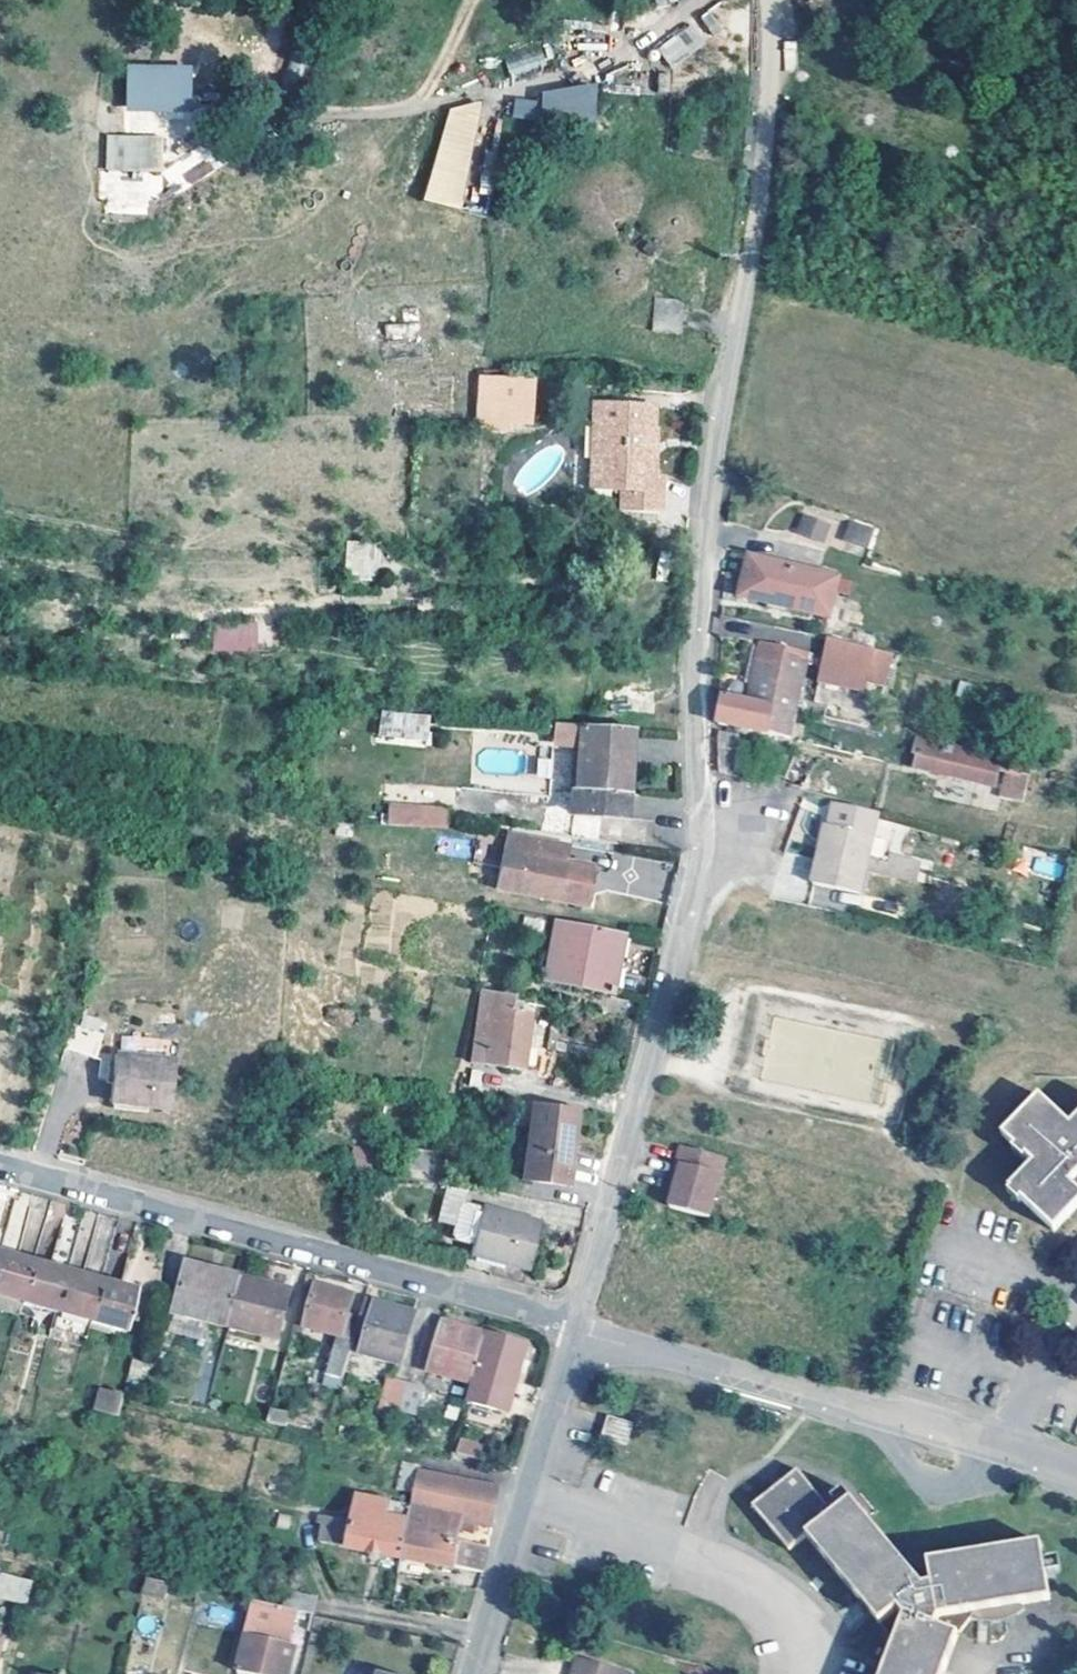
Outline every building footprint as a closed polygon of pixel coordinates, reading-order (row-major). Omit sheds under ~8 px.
[(691,25),(658,47),(671,67),(704,44),(691,25)] [(512,77),(547,62),(539,44),(504,60),(512,77)] [(122,72),(123,117),(189,117),(189,72),(122,72)] [(514,99),(514,120),(596,121),(596,87),(542,87),(541,100),(514,99)] [(426,201),(461,208),(483,108),(448,100),(426,201)] [(105,169),(160,170),(160,135),(105,135),(105,169)] [(147,195),(161,196),(161,173),(137,172),(103,172),(103,213),(147,213),(147,195)] [(652,298),(652,332),(683,333),(684,299),(652,298)] [(477,429),(536,429),(536,375),(477,375),(477,429)] [(646,430),(600,425),(599,449),(593,449),(591,492),(619,494),(617,512),(657,516),(659,477),(642,477),(646,430)] [(857,523),(850,521),(845,541),(853,543),(857,523)] [(825,528),(803,523),(799,539),(821,544),(825,528)] [(874,527),(857,523),(853,543),(870,547),(874,527)] [(366,575),(368,546),(347,544),(345,573),(366,575)] [(839,587),(852,589),(855,575),(753,557),(749,573),(759,575),(754,600),(833,614),(839,587)] [(759,575),(749,573),(744,598),(754,600),(759,575)] [(873,593),(852,589),(847,617),(868,621),(873,593)] [(257,652),(256,621),(213,622),(213,652),(257,652)] [(898,653),(835,637),(829,659),(874,671),(872,682),(890,686),(896,670),(897,663),(898,653)] [(814,650),(767,641),(755,703),(801,712),(814,650)] [(874,671),(829,659),(824,681),(870,690),(872,682),(874,671)] [(801,712),(755,703),(729,698),(724,725),(796,739),(801,712)] [(416,715),(382,712),(380,734),(413,737),(416,715)] [(430,716),(416,715),(413,737),(429,739),(430,716)] [(583,722),(571,722),(568,745),(581,746),(583,722)] [(624,813),(636,725),(583,722),(581,746),(573,808),(624,813)] [(1038,770),(922,741),(920,752),(926,754),(922,772),(1000,791),(1003,775),(1012,777),(1006,802),(1029,808),(1038,770)] [(759,746),(741,742),(734,775),(752,780),(759,746)] [(444,809),(386,806),(386,824),(444,827),(444,809)] [(879,836),(833,826),(819,885),(865,896),(879,836)] [(526,855),(519,892),(584,907),(591,867),(566,862),(569,846),(505,833),(501,850),(526,855)] [(1057,880),(1064,864),(1038,853),(1031,869),(1057,880)] [(572,923),(560,921),(545,981),(610,995),(623,936),(572,923)] [(514,1005),(483,1000),(474,1063),(542,1072),(545,1048),(529,1046),(532,1019),(523,1018),(524,1009),(514,1007),(514,1005)] [(77,1016),(66,1049),(96,1059),(107,1026),(77,1016)] [(177,1063),(117,1055),(111,1102),(173,1110),(177,1063)] [(1075,1123),(1044,1094),(1008,1130),(1019,1142),(1015,1146),(1027,1157),(1031,1152),(1040,1161),(1012,1189),(1022,1200),(1027,1196),(1058,1227),(1076,1207),(1076,1121),(1075,1123)] [(537,1103),(514,1100),(509,1121),(534,1124),(527,1175),(571,1182),(575,1156),(583,1105),(538,1098),(537,1103)] [(734,1161),(687,1149),(683,1165),(689,1167),(685,1181),(683,1190),(678,1208),(718,1219),(734,1161)] [(689,1167),(683,1165),(677,1189),(683,1190),(685,1181),(689,1167)] [(494,1212),(473,1206),(463,1243),(483,1250),(481,1257),(538,1273),(550,1225),(495,1208),(494,1212)] [(36,1260),(1,1251),(0,1254),(0,1296),(24,1303),(36,1260)] [(57,1313),(69,1270),(36,1260),(24,1303),(57,1313)] [(230,1327),(243,1277),(191,1263),(176,1313),(230,1327)] [(57,1313),(91,1322),(103,1279),(69,1270),(57,1313)] [(292,1290),(243,1277),(230,1327),(279,1341),(292,1290)] [(138,1288),(103,1279),(91,1322),(126,1332),(138,1288)] [(359,1333),(363,1317),(350,1314),(355,1295),(317,1285),(306,1326),(338,1335),(325,1385),(343,1389),(359,1333)] [(363,1317),(359,1333),(367,1335),(362,1355),(404,1366),(417,1315),(367,1300),(363,1317)] [(230,1327),(176,1313),(175,1320),(228,1334),(230,1327)] [(486,1333),(444,1321),(430,1371),(472,1383),(486,1333)] [(530,1348),(488,1335),(469,1403),(511,1415),(530,1348)] [(384,1408),(401,1413),(409,1384),(391,1379),(384,1408)] [(409,1384),(401,1413),(418,1417),(426,1389),(409,1384)] [(125,1391),(103,1385),(100,1396),(122,1403),(125,1391)] [(292,1415),(273,1410),(270,1423),(289,1428),(292,1415)] [(633,1425),(610,1417),(603,1438),(626,1447),(633,1425)] [(483,1447),(462,1442),(459,1459),(482,1462),(483,1447)] [(802,1469),(759,1504),(795,1549),(812,1535),(869,1605),(884,1624),(902,1609),(905,1618),(886,1673),(946,1673),(961,1633),(939,1626),(939,1616),(1051,1597),(1043,1541),(928,1558),(931,1581),(924,1586),(854,1500),(837,1512),(802,1469)] [(415,1494),(412,1506),(403,1559),(455,1569),(455,1566),(484,1573),(486,1566),(489,1547),(459,1541),(461,1528),(477,1531),(478,1523),(493,1526),(501,1488),(418,1472),(415,1494)] [(403,1559),(412,1506),(360,1497),(354,1521),(321,1515),(319,1524),(326,1524),(322,1542),(349,1547),(349,1549),(403,1559)] [(32,1578),(0,1572),(0,1598),(27,1604),(32,1578)] [(172,1583),(148,1578),(143,1600),(169,1599),(172,1583)] [(290,1590),(287,1608),(299,1610),(316,1613),(319,1596),(290,1590)] [(241,1673),(244,1673),(290,1673),(297,1647),(289,1645),(299,1610),(287,1608),(256,1602),(241,1673)] [(580,1655),(575,1673),(625,1673),(626,1670),(580,1655)]
